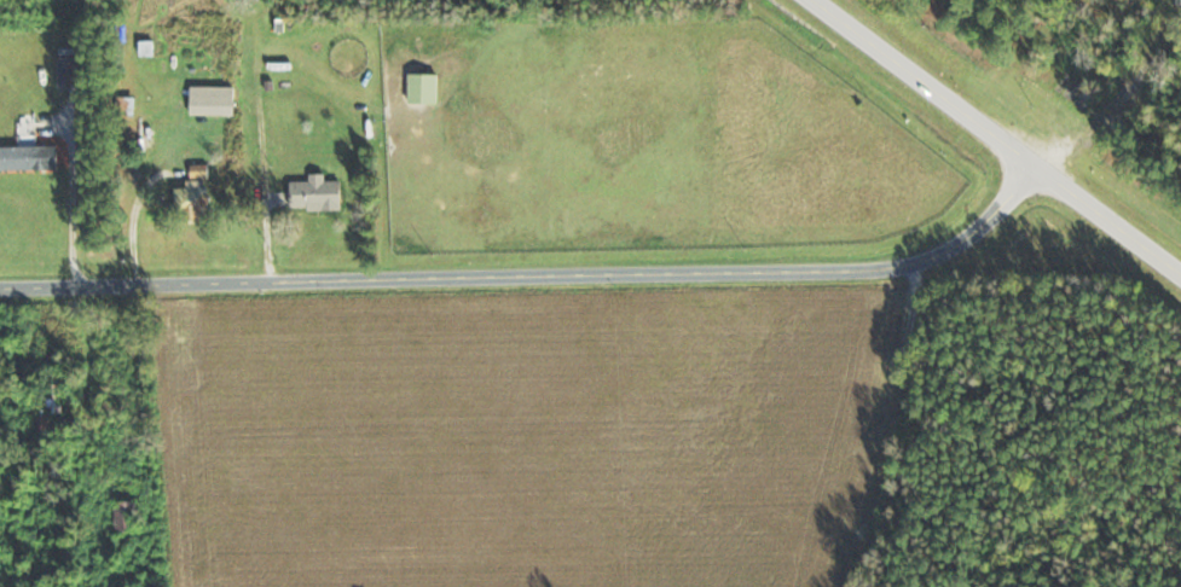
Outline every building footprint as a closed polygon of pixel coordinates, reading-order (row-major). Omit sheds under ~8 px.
[(438,101),(439,72),(409,71),(409,101),(438,101)] [(236,84),(192,84),(192,113),(236,113),(236,84)] [(136,95),(118,95),(118,113),(136,113),(136,95)] [(342,179),(326,179),(326,172),(311,172),(311,179),(291,179),(291,208),(342,208),(342,179)] [(210,219),(210,181),(189,181),(189,186),(176,186),(176,219),(210,219)]
